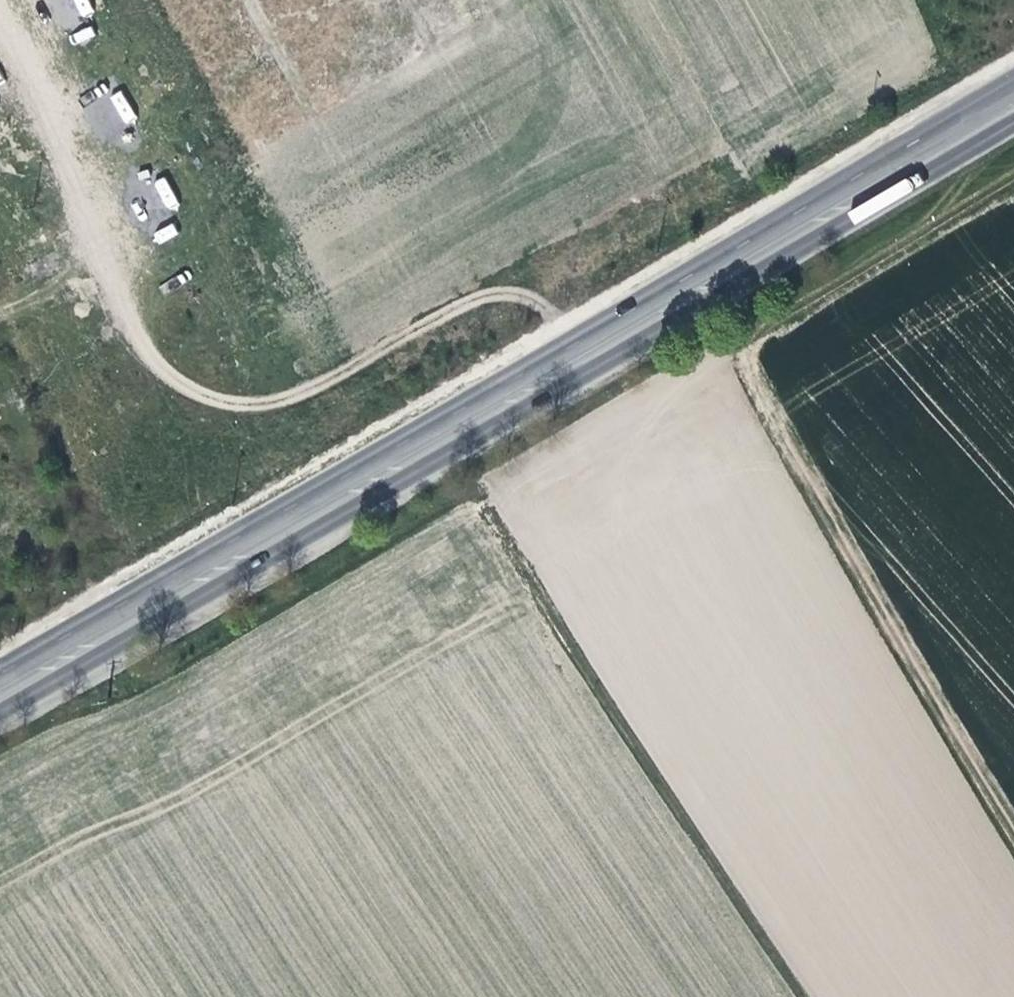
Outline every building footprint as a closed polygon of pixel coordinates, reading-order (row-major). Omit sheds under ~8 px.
[(92,13),(87,0),(73,0),(78,17),(92,13)] [(126,123),(136,117),(120,90),(110,96),(126,123)]
